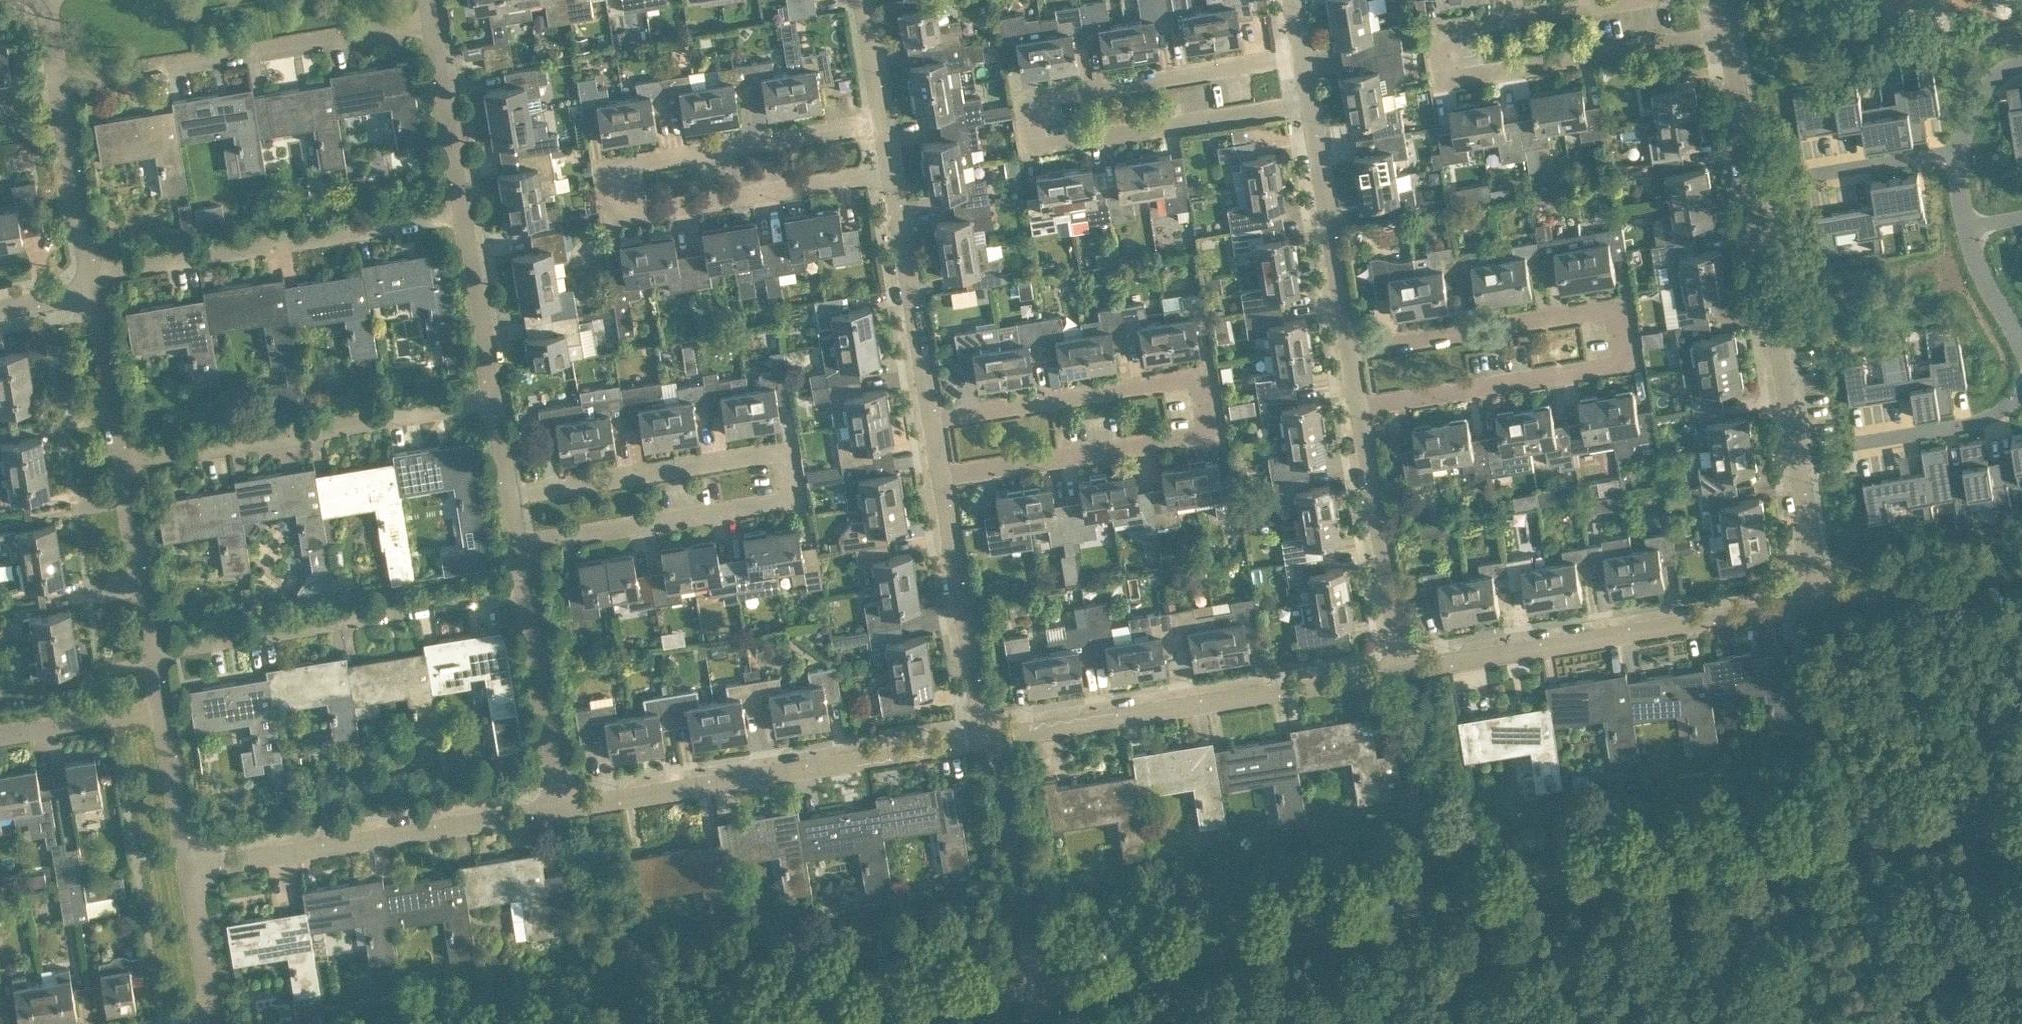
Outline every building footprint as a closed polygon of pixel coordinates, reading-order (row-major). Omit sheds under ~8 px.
[(503,4),(504,4),(503,0),(476,0),(477,8),(488,7),(491,22),(503,20),(506,19),(503,4)] [(504,4),(503,4),(506,19),(532,15),(530,0),(503,0),(504,4)] [(548,22),(571,18),(568,0),(545,0),(548,22)] [(571,18),(593,15),(590,0),(568,0),(571,18)] [(624,10),(646,6),(645,0),(622,0),(624,10)] [(1081,3),(1086,36),(1100,33),(1101,40),(1104,59),(1115,57),(1130,55),(1131,55),(1126,21),(1109,24),(1105,0),(1098,0),(1081,3)] [(1126,21),(1131,55),(1133,54),(1147,52),(1159,50),(1156,30),(1155,24),(1168,22),(1165,0),(1138,0),(1141,19),(1126,21)] [(1168,22),(1182,20),(1183,26),(1186,46),(1214,41),(1208,8),(1194,10),(1192,0),(1165,0),(1168,22)] [(1209,8),(1208,8),(1214,41),(1229,39),(1241,37),(1238,17),(1237,11),(1251,9),(1252,9),(1250,0),(1208,0),(1209,8)] [(1335,16),(1333,16),(1333,18),(1370,12),(1368,0),(1332,0),(1335,16)] [(1419,11),(1427,9),(1426,0),(1417,0),(1419,11)] [(817,12),(815,1),(788,6),(788,3),(778,4),(780,17),(791,16),(817,12)] [(1045,34),(1043,34),(1049,68),(1050,68),(1064,66),(1077,64),(1073,44),(1072,38),(1086,36),(1081,3),(1054,7),(1058,32),(1045,34)] [(922,7),(902,10),(906,38),(932,34),(934,46),(934,47),(964,42),(964,41),(960,18),(939,21),(936,5),(922,7)] [(1024,11),(999,15),(1002,35),(1005,49),(1006,49),(1017,47),(1018,53),(1022,73),(1033,71),(1048,68),(1049,68),(1043,34),(1040,15),(1039,15),(1025,17),(1024,11)] [(1370,12),(1333,18),(1334,19),(1335,19),(1339,40),(1337,40),(1337,42),(1341,41),(1364,38),(1364,43),(1366,54),(1390,50),(1401,48),(1404,48),(1404,46),(1402,36),(1401,32),(1392,24),(1386,25),(1372,28),(1370,12)] [(709,30),(699,32),(701,43),(711,42),(709,30)] [(578,49),(589,48),(588,36),(576,37),(578,49)] [(484,54),(511,50),(509,38),(483,42),(484,54)] [(801,52),(799,38),(785,40),(789,70),(795,107),(820,103),(821,104),(822,104),(818,78),(832,76),(833,81),(834,81),(828,48),(801,52)] [(936,58),(910,63),(915,90),(961,83),(958,67),(968,65),(973,64),(972,58),(971,57),(984,55),(981,39),(964,42),(934,47),(936,58)] [(10,77),(12,85),(13,93),(14,99),(23,98),(18,74),(11,75),(6,42),(0,42),(0,78),(10,77)] [(659,55),(672,53),(670,42),(658,43),(659,55)] [(1346,74),(1343,74),(1343,76),(1345,75),(1348,97),(1347,97),(1347,99),(1383,93),(1395,91),(1394,83),(1404,68),(1401,48),(1390,50),(1366,54),(1368,65),(1369,70),(1346,74)] [(486,66),(513,62),(511,50),(484,54),(486,66)] [(1906,85),(1904,86),(1913,139),(1928,137),(1928,135),(1927,135),(1924,113),(1939,111),(1941,111),(1931,54),(1916,56),(1916,58),(1917,58),(1919,71),(1918,71),(1920,84),(1906,86),(1906,85)] [(774,72),(772,58),(745,62),(750,90),(764,87),(768,113),(769,113),(769,111),(795,107),(789,70),(774,72)] [(378,72),(377,65),(344,70),(345,74),(332,76),(338,114),(396,104),(403,145),(424,141),(410,60),(396,63),(397,66),(386,68),(386,71),(378,72)] [(740,118),(735,92),(750,90),(745,62),(718,67),(720,81),(706,83),(712,121),(738,117),(738,118),(740,118)] [(507,85),(486,89),(486,90),(488,90),(492,115),(530,109),(527,95),(541,93),(539,81),(548,79),(546,64),(524,67),(505,70),(505,71),(509,71),(512,84),(507,85)] [(1665,71),(1639,75),(1642,95),(1644,103),(1657,101),(1659,115),(1696,109),(1692,84),(1693,84),(1693,82),(1672,86),(1667,87),(1665,72),(1665,71)] [(692,85),(689,72),(663,76),(667,103),(681,101),(686,127),(687,127),(687,125),(712,121),(706,83),(692,85)] [(597,87),(595,74),(577,77),(580,90),(585,122),(586,122),(585,117),(599,114),(603,140),(605,140),(605,139),(630,134),(624,98),(609,100),(607,85),(597,87)] [(657,131),(653,106),(667,103),(663,76),(636,80),(638,95),(624,98),(630,134),(656,130),(656,132),(657,131)] [(851,76),(839,78),(841,90),(853,88),(851,76)] [(1814,90),(1794,94),(1794,95),(1795,95),(1798,118),(1801,134),(1802,134),(1802,133),(1819,131),(1863,124),(1864,124),(1861,105),(1862,105),(1860,93),(1859,93),(1857,79),(1848,81),(1849,82),(1851,94),(1836,97),(1837,108),(1817,111),(1816,101),(1815,101),(1814,92),(1814,90)] [(961,83),(915,90),(920,118),(945,113),(947,126),(976,121),(985,120),(982,96),(972,97),(963,99),(961,83)] [(267,95),(254,97),(260,134),(313,126),(320,166),(346,162),(338,114),(333,85),(332,85),(321,87),(321,86),(308,89),(308,92),(301,93),(300,86),(267,91),(267,95)] [(1560,88),(1558,89),(1564,126),(1580,123),(1582,137),(1601,134),(1608,133),(1607,123),(1604,108),(1603,108),(1587,111),(1586,106),(1582,85),(1581,85),(1581,86),(1560,90),(1560,88)] [(1884,101),(1883,101),(1890,143),(1913,139),(1904,86),(1895,87),(1895,89),(1896,89),(1897,100),(1884,102),(1884,101)] [(1538,119),(1522,121),(1526,146),(1533,145),(1551,142),(1549,128),(1564,126),(1558,89),(1557,89),(1557,90),(1536,94),(1536,92),(1534,93),(1538,119)] [(187,97),(172,99),(174,111),(176,111),(180,140),(194,137),(233,131),(235,144),(240,171),(240,172),(266,168),(260,134),(254,97),(254,93),(253,90),(252,90),(241,92),(228,94),(228,97),(221,98),(219,91),(187,97)] [(1386,109),(1383,93),(1347,99),(1347,100),(1349,100),(1352,121),(1350,121),(1351,122),(1377,118),(1380,134),(1405,130),(1401,106),(1386,109)] [(1478,102),(1477,102),(1483,139),(1499,137),(1501,150),(1503,160),(1527,156),(1526,146),(1522,121),(1505,124),(1501,98),(1500,98),(1500,100),(1479,104),(1478,102)] [(1862,105),(1861,105),(1864,124),(1863,124),(1867,147),(1890,143),(1883,101),(1880,102),(1864,105),(1864,104),(1862,105)] [(1010,102),(990,105),(992,118),(1012,115),(1010,102)] [(1441,135),(1440,135),(1444,161),(1458,158),(1470,156),(1468,142),(1483,139),(1477,102),(1475,102),(1476,104),(1455,108),(1454,106),(1453,106),(1457,132),(1453,133),(1441,135)] [(2009,106),(2019,164),(2021,163),(2021,105),(2011,106),(2009,106)] [(532,124),(530,109),(492,115),(496,141),(495,141),(495,143),(521,138),(523,153),(560,147),(557,132),(549,134),(547,122),(532,124)] [(1661,130),(1649,132),(1653,159),(1678,155),(1676,141),(1702,136),(1702,135),(1700,135),(1696,109),(1659,115),(1661,130)] [(180,140),(176,111),(174,111),(163,113),(163,112),(150,114),(151,118),(143,119),(142,112),(109,118),(110,122),(96,124),(96,120),(95,120),(101,161),(155,152),(162,193),(188,189),(180,140)] [(943,139),(924,142),(928,168),(928,169),(961,164),(974,162),(971,147),(980,146),(977,124),(976,121),(947,126),(949,137),(943,139)] [(1360,154),(1356,155),(1356,156),(1358,156),(1361,177),(1360,177),(1360,179),(1397,173),(1394,158),(1409,155),(1407,141),(1406,136),(1405,130),(1380,134),(1381,145),(1382,150),(1379,151),(1360,154)] [(1232,142),(1217,144),(1219,156),(1220,160),(1221,164),(1222,170),(1232,168),(1242,166),(1245,184),(1250,184),(1257,182),(1280,179),(1275,151),(1249,155),(1249,151),(1247,139),(1246,140),(1232,142)] [(503,170),(500,171),(500,173),(501,172),(505,193),(506,198),(542,192),(558,189),(557,189),(555,176),(555,174),(553,162),(552,156),(551,149),(551,148),(523,153),(525,167),(503,170)] [(1143,157),(1142,157),(1148,190),(1163,188),(1167,210),(1177,208),(1191,206),(1189,193),(1189,190),(1187,178),(1187,176),(1186,177),(1174,179),(1170,155),(1170,153),(1157,155),(1143,157)] [(1678,155),(1653,159),(1657,185),(1670,183),(1673,198),(1710,192),(1705,167),(1707,167),(1707,165),(1681,169),(1678,155)] [(1018,157),(1003,159),(1006,173),(1020,171),(1018,157)] [(1119,187),(1107,189),(1112,219),(1136,215),(1132,193),(1148,190),(1142,157),(1141,157),(1127,160),(1115,162),(1115,165),(1118,181),(1119,187)] [(961,164),(928,169),(928,170),(933,197),(952,194),(958,193),(960,205),(988,200),(987,195),(984,176),(963,179),(961,164)] [(1065,170),(1064,170),(1069,203),(1071,215),(1071,217),(1087,215),(1088,222),(1112,219),(1107,189),(1096,191),(1095,185),(1092,169),(1092,165),(1079,167),(1065,170)] [(1029,202),(1028,202),(1030,216),(1032,232),(1057,228),(1056,218),(1071,215),(1069,203),(1064,170),(1063,170),(1049,172),(1037,174),(1040,194),(1041,200),(1029,202)] [(1397,173),(1360,179),(1360,180),(1362,180),(1365,201),(1364,202),(1364,203),(1386,200),(1390,199),(1391,204),(1393,215),(1393,216),(1408,213),(1419,211),(1427,210),(1427,205),(1418,206),(1417,199),(1415,187),(1399,189),(1397,173)] [(1919,173),(1895,177),(1902,218),(1905,218),(1905,217),(1921,215),(1926,215),(1919,173)] [(364,174),(348,176),(350,189),(366,186),(364,174)] [(1199,176),(1187,178),(1190,193),(1201,191),(1199,176)] [(1895,177),(1872,180),(1876,203),(1877,203),(1880,222),(1881,222),(1884,221),(1883,221),(1899,218),(1899,219),(1902,218),(1895,177)] [(23,241),(20,222),(42,218),(36,178),(12,182),(16,207),(0,209),(0,245),(23,241)] [(1238,204),(1227,206),(1229,218),(1231,229),(1260,224),(1259,213),(1258,211),(1284,206),(1280,179),(1257,182),(1250,184),(1245,184),(1235,186),(1238,204)] [(1460,186),(1450,188),(1453,205),(1463,203),(1460,186)] [(1510,186),(1495,188),(1496,198),(1511,196),(1510,186)] [(282,191),(271,193),(274,208),(285,206),(282,191)] [(542,192),(506,198),(506,202),(510,223),(508,224),(508,225),(529,222),(534,221),(536,235),(565,230),(562,216),(560,204),(545,206),(542,192)] [(1675,214),(1663,216),(1667,242),(1692,238),(1690,223),(1715,219),(1715,218),(1714,218),(1710,192),(1673,198),(1675,214)] [(182,227),(194,225),(190,200),(178,202),(182,227)] [(956,218),(937,221),(941,247),(941,248),(974,243),(971,228),(984,226),(992,224),(988,200),(960,205),(962,217),(956,218)] [(222,203),(195,207),(197,220),(224,216),(222,203)] [(1876,203),(1814,213),(1821,254),(1840,251),(1837,231),(1857,227),(1859,237),(1874,235),(1876,249),(1884,247),(1882,234),(1883,233),(1881,222),(1880,222),(1877,203),(1876,203)] [(838,209),(812,213),(818,250),(832,248),(835,262),(843,261),(862,258),(858,230),(857,230),(843,232),(842,228),(839,207),(837,207),(838,209)] [(789,241),(775,244),(779,272),(781,272),(806,268),(804,252),(818,250),(812,213),(786,217),(786,215),(785,216),(788,236),(789,241)] [(734,225),(730,226),(736,263),(741,295),(756,292),(753,276),(765,274),(771,306),(785,303),(779,272),(775,244),(761,246),(760,240),(756,220),(755,220),(755,222),(734,225)] [(1260,224),(1231,229),(1234,252),(1256,249),(1259,267),(1293,262),(1298,261),(1295,245),(1291,246),(1289,234),(1285,235),(1263,238),(1260,224)] [(1592,231),(1581,232),(1583,244),(1589,281),(1615,277),(1615,279),(1617,278),(1613,257),(1612,253),(1627,250),(1628,250),(1625,235),(1623,225),(1608,228),(1592,231)] [(707,255),(692,257),(697,285),(723,281),(721,266),(736,263),(730,226),(704,230),(704,229),(702,229),(707,255)] [(569,258),(565,230),(536,235),(539,249),(513,253),(513,255),(515,255),(519,280),(556,274),(554,260),(569,258)] [(652,239),(647,240),(653,277),(667,275),(669,290),(697,285),(692,257),(678,259),(678,254),(674,234),(673,234),(672,232),(651,235),(652,239)] [(1551,237),(1540,239),(1544,264),(1558,262),(1559,266),(1562,288),(1564,287),(1563,286),(1589,281),(1583,244),(1581,232),(1554,237),(1551,237)] [(610,271),(609,271),(614,299),(615,307),(616,312),(617,322),(619,334),(634,332),(632,320),(629,296),(641,294),(639,279),(653,277),(647,240),(643,240),(642,237),(621,240),(621,242),(620,242),(624,268),(610,271)] [(1692,238),(1667,242),(1671,269),(1683,267),(1686,281),(1723,275),(1719,250),(1720,249),(1720,248),(1694,252),(1692,238)] [(1516,255),(1500,258),(1506,295),(1532,291),(1532,292),(1534,292),(1530,266),(1544,264),(1540,239),(1514,244),(1516,255)] [(974,243),(941,248),(941,250),(946,276),(965,273),(971,272),(973,284),(973,285),(975,284),(988,282),(1002,280),(1012,278),(1011,270),(1000,271),(998,256),(989,258),(986,243),(986,241),(974,243)] [(1432,269),(1417,271),(1423,309),(1449,304),(1449,306),(1451,306),(1447,280),(1461,278),(1457,253),(1456,254),(1455,244),(1428,248),(1430,258),(1432,269)] [(363,262),(362,262),(363,270),(364,275),(365,275),(370,304),(383,301),(384,301),(384,300),(411,295),(414,310),(425,308),(429,308),(430,313),(431,313),(434,334),(429,334),(430,342),(441,340),(444,356),(447,355),(449,370),(461,368),(442,249),(441,249),(441,254),(430,256),(430,255),(417,258),(417,260),(410,261),(409,255),(376,260),(363,262)] [(1100,261),(1116,261),(1115,249),(1100,249),(1100,261)] [(1484,249),(1457,253),(1461,278),(1475,275),(1480,301),(1481,301),(1481,299),(1506,295),(1500,258),(1486,260),(1484,249)] [(1170,256),(1159,258),(1161,269),(1172,267),(1170,256)] [(1372,260),(1367,261),(1370,273),(1374,273),(1377,292),(1378,292),(1392,289),(1393,294),(1397,315),(1398,315),(1398,313),(1423,309),(1417,271),(1415,257),(1406,259),(1399,260),(1392,259),(1385,257),(1378,256),(1371,257),(1372,260)] [(1262,285),(1240,289),(1244,311),(1274,307),(1272,293),(1279,292),(1298,289),(1293,262),(1259,267),(1262,285)] [(558,288),(556,274),(519,280),(523,306),(522,306),(522,307),(548,303),(550,317),(578,313),(574,286),(558,288)] [(301,382),(284,275),(283,275),(283,280),(272,282),(272,281),(259,284),(260,286),(252,287),(251,281),(204,288),(211,328),(265,319),(272,360),(284,358),(288,380),(267,384),(271,407),(304,401),(301,382)] [(331,275),(298,281),(305,320),(345,314),(352,356),(378,352),(370,304),(365,275),(364,275),(353,277),(352,276),(351,276),(339,278),(340,281),(332,282),(331,275)] [(1686,281),(1674,283),(1676,298),(1678,313),(1679,317),(1680,325),(1686,324),(1687,324),(1706,321),(1703,306),(1708,305),(1729,302),(1729,301),(1727,301),(1725,285),(1723,275),(1686,281)] [(1030,277),(1019,278),(1021,296),(1033,294),(1030,277)] [(988,282),(975,284),(977,301),(990,299),(988,282)] [(211,328),(204,288),(206,301),(194,303),(194,302),(181,304),(182,307),(174,308),(173,301),(140,307),(141,311),(128,314),(127,309),(126,309),(133,350),(187,341),(194,382),(219,378),(211,328)] [(1183,304),(1164,307),(1166,319),(1172,353),(1172,352),(1199,348),(1196,330),(1195,322),(1210,320),(1207,300),(1205,290),(1181,294),(1183,304)] [(827,297),(815,299),(817,314),(819,327),(834,324),(837,338),(873,332),(872,328),(869,306),(871,306),(870,305),(850,308),(845,309),(842,295),(842,294),(827,297)] [(1144,300),(1121,304),(1126,333),(1140,331),(1141,340),(1144,357),(1171,353),(1172,353),(1166,319),(1147,322),(1144,300)] [(1099,317),(1081,320),(1082,323),(1083,332),(1089,366),(1116,361),(1114,344),(1112,336),(1126,333),(1121,304),(1098,308),(1099,317)] [(528,335),(527,336),(527,337),(529,337),(533,361),(531,362),(531,363),(551,360),(569,357),(584,355),(582,341),(579,320),(593,318),(592,315),(608,313),(616,312),(615,307),(613,307),(578,313),(550,317),(552,331),(528,335)] [(1274,307),(1244,311),(1248,334),(1269,330),(1272,349),(1307,344),(1302,317),(1276,321),(1274,307)] [(1060,314),(1038,318),(1043,347),(1057,344),(1058,353),(1061,370),(1088,366),(1089,366),(1083,332),(1082,323),(1062,326),(1060,314)] [(1226,316),(1213,319),(1215,326),(1228,324),(1226,316)] [(1020,342),(1000,345),(1006,379),(1034,375),(1031,357),(1029,349),(1043,347),(1038,318),(1017,321),(1020,342)] [(1680,325),(1676,325),(1683,367),(1700,365),(1700,364),(1737,358),(1732,333),(1734,332),(1734,331),(1713,334),(1708,335),(1706,321),(1687,324),(1686,324),(1680,325)] [(976,327),(955,330),(959,361),(974,358),(975,366),(978,384),(1005,379),(1006,379),(1000,345),(998,334),(978,337),(976,327)] [(1933,358),(1930,359),(1932,370),(1933,370),(1940,412),(1955,410),(1955,408),(1951,386),(1966,384),(1968,384),(1958,327),(1943,329),(1943,331),(1944,331),(1946,343),(1945,344),(1947,357),(1933,359),(1933,358)] [(1664,330),(1646,332),(1647,345),(1665,343),(1664,330)] [(839,352),(824,354),(827,369),(829,381),(856,377),(854,363),(858,362),(879,359),(879,357),(881,357),(878,336),(874,336),(873,332),(837,338),(839,352)] [(693,342),(682,344),(687,371),(698,369),(693,342)] [(1275,368),(1254,372),(1257,390),(1257,395),(1287,390),(1285,376),(1293,375),(1311,372),(1307,345),(1307,344),(1272,349),(1275,368)] [(27,349),(28,349),(28,348),(0,352),(0,382),(31,376),(27,349)] [(1864,359),(1844,363),(1845,364),(1849,387),(1848,387),(1851,403),(1853,403),(1869,400),(1913,393),(1914,393),(1911,374),(1912,374),(1910,362),(1909,362),(1907,348),(1899,350),(1899,351),(1901,363),(1886,366),(1886,368),(1887,368),(1888,377),(1886,377),(1868,380),(1866,370),(1865,370),(1864,361),(1865,361),(1864,359)] [(1700,365),(1683,367),(1686,383),(1690,383),(1690,384),(1691,393),(1693,402),(1694,408),(1719,403),(1717,389),(1721,388),(1743,385),(1742,383),(1741,384),(1738,368),(1737,358),(1700,364),(1700,365)] [(792,394),(789,379),(787,367),(759,372),(761,387),(748,389),(754,425),(779,421),(779,423),(781,422),(777,397),(791,394),(792,394)] [(718,379),(717,370),(703,372),(709,408),(723,405),(727,431),(728,431),(728,429),(754,425),(748,389),(745,375),(718,379)] [(1912,374),(1911,374),(1914,393),(1913,393),(1917,416),(1940,412),(1933,370),(1932,370),(1930,371),(1931,371),(1915,374),(1914,373),(1912,374)] [(31,376),(0,382),(0,411),(37,405),(37,404),(36,404),(31,376)] [(856,377),(829,381),(831,395),(834,409),(836,423),(850,420),(887,414),(886,410),(890,409),(886,388),(884,389),(884,387),(863,391),(858,391),(856,377)] [(647,391),(622,395),(626,421),(640,419),(641,424),(645,445),(646,445),(646,443),(671,439),(665,403),(662,381),(661,379),(646,381),(647,391)] [(679,401),(665,403),(671,439),(697,435),(697,436),(699,436),(695,415),(694,410),(709,408),(704,381),(686,384),(677,385),(679,401)] [(1633,391),(1608,395),(1614,432),(1616,444),(1617,453),(1620,453),(1620,454),(1630,453),(1635,445),(1635,440),(1658,437),(1656,427),(1654,412),(1653,413),(1639,415),(1638,410),(1635,389),(1633,389),(1633,391)] [(1287,390),(1257,395),(1258,400),(1261,418),(1274,416),(1277,434),(1286,433),(1320,427),(1316,400),(1297,403),(1290,404),(1287,390)] [(616,449),(612,424),(626,421),(622,395),(581,401),(583,416),(589,452),(595,451),(595,456),(615,453),(615,450),(616,449)] [(1585,424),(1570,426),(1574,451),(1616,444),(1614,432),(1608,395),(1582,399),(1582,398),(1581,398),(1584,418),(1585,424)] [(589,452),(583,416),(581,401),(558,404),(539,407),(543,435),(544,435),(558,433),(562,458),(564,458),(563,457),(589,452)] [(1535,407),(1525,409),(1531,446),(1534,467),(1561,463),(1562,467),(1577,464),(1574,451),(1570,426),(1556,429),(1555,423),(1552,403),(1550,403),(1551,404),(1535,407)] [(1719,403),(1694,408),(1698,434),(1711,432),(1713,447),(1750,441),(1746,415),(1748,415),(1747,414),(1722,418),(1719,403)] [(1502,437),(1487,440),(1491,464),(1493,473),(1508,471),(1519,469),(1517,461),(1515,448),(1531,446),(1525,409),(1499,413),(1499,411),(1498,412),(1501,432),(1502,437)] [(838,437),(837,437),(842,464),(869,459),(867,445),(891,441),(893,441),(892,440),(891,440),(887,419),(887,414),(850,420),(852,435),(838,437)] [(1468,418),(1442,422),(1448,459),(1463,457),(1465,469),(1476,467),(1477,476),(1493,473),(1491,464),(1487,440),(1473,442),(1469,416),(1467,417),(1468,418)] [(1405,453),(1404,454),(1409,484),(1428,480),(1437,479),(1434,461),(1448,459),(1442,422),(1416,427),(1416,425),(1415,425),(1418,446),(1419,451),(1405,453)] [(1277,453),(1267,454),(1271,478),(1301,473),(1299,459),(1306,458),(1325,455),(1320,427),(1286,433),(1277,434),(1274,434),(1277,453)] [(2003,458),(2007,481),(2008,481),(2020,479),(2021,479),(2021,433),(2013,435),(2016,456),(2003,458)] [(46,463),(41,436),(42,436),(42,435),(0,441),(0,471),(6,470),(46,463)] [(1986,437),(1960,441),(1961,443),(1964,464),(1964,465),(1965,464),(1970,495),(1971,495),(1994,491),(1997,503),(1996,503),(1997,512),(1998,512),(1998,516),(1998,517),(2014,515),(2008,481),(2007,481),(2003,458),(1990,460),(1989,460),(1986,437)] [(1754,467),(1750,441),(1713,447),(1700,449),(1702,464),(1699,465),(1703,491),(1707,490),(1733,486),(1730,472),(1756,468),(1756,466),(1754,467)] [(440,444),(407,449),(414,491),(454,484),(460,525),(467,524),(475,522),(479,545),(441,551),(444,573),(493,565),(490,543),(486,520),(473,443),(472,443),(448,447),(449,450),(441,451),(440,444)] [(1948,443),(1922,448),(1926,471),(1927,470),(1932,501),(1933,501),(1933,500),(1956,496),(1958,509),(1960,522),(1960,524),(1976,521),(1971,495),(1970,495),(1965,464),(1964,465),(1951,467),(1947,445),(1948,445),(1948,443)] [(1190,463),(1195,496),(1196,506),(1215,503),(1217,515),(1241,512),(1239,502),(1236,482),(1221,485),(1220,476),(1217,458),(1190,463)] [(869,459),(842,464),(844,477),(847,491),(849,505),(863,503),(900,497),(900,492),(896,471),(898,471),(898,469),(896,469),(872,473),(869,459)] [(0,471),(0,480),(1,486),(3,499),(11,498),(22,496),(29,495),(32,495),(52,491),(51,490),(50,491),(46,463),(6,470),(0,471)] [(1166,493),(1152,495),(1157,525),(1169,523),(1180,521),(1178,509),(1176,499),(1195,496),(1190,463),(1189,463),(1162,467),(1165,485),(1166,493)] [(362,465),(329,470),(330,475),(336,512),(367,507),(375,505),(381,544),(382,546),(386,545),(392,581),(415,578),(408,542),(401,493),(396,464),(395,465),(384,466),(383,466),(371,468),(371,471),(363,472),(362,465)] [(282,470),(235,477),(244,531),(245,531),(257,516),(296,510),(302,551),(309,550),(312,567),(297,587),(299,596),(334,589),(330,563),(328,551),(326,539),(319,492),(317,477),(316,472),(315,465),(314,465),(315,469),(303,471),(290,473),(291,475),(283,477),(282,470)] [(1248,470),(1234,472),(1236,482),(1249,480),(1248,470)] [(1866,481),(1864,481),(1866,497),(1867,497),(1870,520),(1870,521),(1890,518),(1890,516),(1889,516),(1888,507),(1887,497),(1907,494),(1909,503),(1908,503),(1909,505),(1924,502),(1926,515),(1926,516),(1934,515),(1932,501),(1927,470),(1926,471),(1882,478),(1866,481)] [(1083,507),(1069,509),(1074,538),(1096,534),(1092,512),(1112,509),(1107,476),(1106,471),(1090,474),(1091,479),(1079,480),(1082,498),(1083,507)] [(1107,476),(1112,509),(1113,516),(1114,521),(1128,518),(1130,529),(1133,529),(1144,527),(1146,527),(1147,533),(1158,531),(1158,529),(1157,525),(1152,495),(1138,498),(1137,490),(1134,472),(1107,476)] [(1301,473),(1271,478),(1275,500),(1296,497),(1299,516),(1334,510),(1329,482),(1310,485),(1303,487),(1301,473)] [(1619,476),(1611,477),(1613,491),(1621,490),(1619,476)] [(224,572),(251,567),(245,531),(244,531),(235,477),(237,491),(226,492),(225,492),(213,494),(213,497),(205,498),(204,491),(171,496),(172,501),(159,503),(158,498),(157,499),(164,540),(184,536),(218,531),(224,572)] [(1579,481),(1567,483),(1570,498),(1581,496),(1579,481)] [(1024,489),(1029,523),(1047,520),(1050,541),(1064,539),(1066,552),(1076,551),(1074,538),(1069,509),(1056,511),(1054,503),(1052,485),(1024,489)] [(1735,501),(1733,486),(1707,490),(1711,517),(1714,532),(1764,524),(1760,498),(1761,498),(1761,497),(1735,501)] [(1000,519),(986,522),(986,525),(989,542),(990,551),(1010,548),(1013,548),(1033,544),(1029,523),(1024,489),(996,494),(999,511),(1000,519)] [(1538,491),(1526,493),(1528,506),(1540,504),(1540,503),(1538,491)] [(1619,493),(1607,495),(1609,508),(1621,506),(1619,493)] [(851,520),(839,535),(840,540),(841,548),(855,545),(856,546),(883,542),(881,527),(886,527),(906,523),(906,522),(908,521),(905,500),(901,501),(900,497),(863,503),(866,518),(851,520)] [(1285,561),(1315,556),(1312,542),(1338,538),(1334,510),(1299,516),(1302,534),(1281,537),(1285,561)] [(1495,515),(1483,517),(1486,532),(1498,530),(1495,515)] [(1453,519),(1441,521),(1443,531),(1455,529),(1453,519)] [(55,523),(57,523),(57,521),(0,530),(0,543),(0,544),(10,543),(13,558),(60,550),(55,523)] [(1717,546),(1718,554),(1721,574),(1751,569),(1751,568),(1746,569),(1744,555),(1770,551),(1769,549),(1768,549),(1764,524),(1714,532),(1710,533),(1712,547),(1717,546)] [(776,530),(771,531),(777,569),(790,566),(793,581),(805,579),(807,578),(808,588),(823,585),(819,563),(817,548),(816,549),(802,551),(801,546),(798,525),(796,525),(797,527),(776,530)] [(748,560),(734,562),(738,590),(765,585),(766,592),(781,589),(777,569),(771,531),(766,532),(765,528),(745,532),(745,534),(744,534),(747,555),(748,560)] [(1680,528),(1673,529),(1675,537),(1682,536),(1680,528)] [(1648,546),(1633,549),(1639,586),(1664,582),(1665,583),(1666,583),(1663,562),(1677,560),(1678,560),(1675,540),(1675,537),(1673,529),(1646,534),(1648,546)] [(1603,542),(1590,544),(1594,569),(1608,566),(1608,572),(1612,592),(1613,592),(1613,590),(1629,588),(1639,586),(1633,549),(1630,533),(1602,538),(1603,542)] [(1691,537),(1676,540),(1679,553),(1693,551),(1691,537)] [(714,540),(689,545),(695,582),(708,580),(711,594),(723,592),(724,601),(739,599),(738,590),(734,562),(720,564),(715,539),(714,539),(714,540)] [(883,542),(856,546),(860,573),(874,571),(877,585),(914,579),(913,574),(910,553),(911,553),(911,552),(890,555),(885,556),(883,542)] [(1583,597),(1579,571),(1594,569),(1589,544),(1564,548),(1566,559),(1550,562),(1556,600),(1582,596),(1582,597),(1583,597)] [(666,573),(651,576),(656,604),(682,600),(679,584),(695,582),(689,545),(663,549),(663,547),(661,547),(666,573)] [(64,577),(60,550),(13,558),(17,586),(66,578),(65,577),(64,577)] [(632,554),(606,558),(612,596),(626,593),(629,608),(656,604),(651,576),(637,578),(633,552),(632,552),(632,554)] [(1535,564),(1533,553),(1507,557),(1511,583),(1525,580),(1529,606),(1531,606),(1530,604),(1556,600),(1550,562),(1535,564)] [(1317,569),(1315,556),(1285,561),(1289,583),(1310,580),(1313,599),(1347,593),(1352,592),(1347,592),(1343,565),(1317,569)] [(1481,562),(1465,564),(1467,576),(1473,614),(1483,612),(1499,609),(1499,611),(1500,611),(1497,589),(1496,585),(1511,583),(1507,557),(1494,559),(1492,560),(1481,562)] [(569,589),(568,589),(573,617),(592,614),(600,612),(597,598),(612,596),(606,558),(581,562),(580,561),(579,561),(582,582),(583,587),(569,589)] [(1453,578),(1451,567),(1423,571),(1428,602),(1429,601),(1428,597),(1442,594),(1446,620),(1448,620),(1448,618),(1473,614),(1467,576),(1453,578)] [(1079,579),(1077,568),(1064,570),(1065,581),(1079,579)] [(879,600),(864,603),(867,620),(869,628),(897,624),(894,610),(899,609),(920,605),(920,604),(918,604),(915,583),(914,579),(877,585),(879,600)] [(993,579),(978,581),(981,594),(981,596),(983,596),(995,593),(993,579)] [(253,584),(242,585),(242,590),(245,606),(257,604),(254,588),(253,584)] [(1299,644),(1329,640),(1326,625),(1352,621),(1347,593),(1313,599),(1301,601),(1304,619),(1295,621),(1299,644)] [(1232,608),(1214,611),(1216,624),(1221,657),(1222,657),(1249,653),(1246,635),(1244,627),(1259,624),(1256,605),(1254,596),(1231,599),(1232,608)] [(1085,603),(1084,603),(1088,622),(1093,652),(1107,649),(1108,657),(1111,675),(1123,673),(1139,671),(1133,637),(1113,640),(1110,625),(1109,619),(1106,600),(1085,603)] [(1066,635),(1049,637),(1051,651),(1050,651),(1050,655),(1052,662),(1055,684),(1056,684),(1071,682),(1083,680),(1080,662),(1079,654),(1093,652),(1088,622),(1084,603),(1074,605),(1077,624),(1074,625),(1064,626),(1066,635)] [(1176,608),(1171,609),(1175,638),(1189,636),(1193,661),(1194,662),(1221,657),(1216,624),(1214,611),(1194,614),(1193,605),(1176,608)] [(74,637),(70,610),(71,609),(71,608),(22,616),(24,629),(32,628),(34,643),(74,637)] [(1148,622),(1131,624),(1133,637),(1139,671),(1166,666),(1166,665),(1162,640),(1175,638),(1171,609),(1165,610),(1146,613),(1148,622)] [(743,634),(760,631),(758,623),(742,626),(743,634)] [(871,638),(867,639),(870,656),(874,655),(888,653),(890,667),(928,661),(927,657),(923,635),(925,635),(925,634),(903,637),(899,638),(897,624),(869,628),(870,635),(871,638)] [(1017,634),(1004,636),(1009,665),(1024,663),(1025,671),(1028,689),(1055,684),(1052,662),(1050,655),(1050,651),(1030,654),(1027,632),(1019,634),(1017,634)] [(442,663),(438,663),(441,681),(442,689),(470,684),(469,676),(485,674),(489,694),(492,714),(518,710),(510,663),(509,657),(505,633),(504,633),(493,635),(492,634),(480,636),(480,639),(472,640),(471,633),(439,638),(438,639),(442,663)] [(844,643),(842,633),(831,635),(833,645),(844,643)] [(37,659),(29,660),(31,673),(51,670),(57,669),(80,665),(81,665),(83,665),(80,645),(78,645),(75,645),(74,637),(34,643),(37,659)] [(1791,684),(1785,645),(1784,645),(1785,650),(1773,652),(1773,651),(1760,654),(1761,656),(1753,657),(1752,650),(1706,658),(1709,677),(1713,698),(1726,696),(1766,690),(1772,729),(1797,725),(1799,737),(1819,734),(1817,724),(1818,724),(1811,681),(1791,684)] [(1278,651),(1266,652),(1267,662),(1280,660),(1278,651)] [(368,701),(355,703),(357,715),(381,712),(379,699),(407,694),(411,715),(414,735),(440,731),(433,689),(429,665),(427,653),(426,653),(402,657),(402,660),(395,661),(393,654),(361,660),(361,665),(368,701)] [(1709,677),(1706,658),(1705,658),(1707,671),(1695,673),(1695,672),(1682,674),(1683,677),(1675,678),(1674,671),(1641,677),(1646,705),(1648,717),(1688,710),(1695,752),(1721,748),(1713,698),(1709,677)] [(313,659),(280,665),(284,684),(287,706),(328,700),(331,720),(334,740),(360,736),(357,715),(355,703),(347,659),(346,659),(335,661),(335,660),(322,662),(322,665),(315,666),(313,659)] [(893,681),(878,684),(879,692),(883,712),(910,707),(910,706),(908,692),(913,691),(934,688),(933,686),(932,686),(928,665),(928,661),(890,667),(893,681)] [(810,684),(796,686),(803,723),(828,719),(828,720),(830,720),(826,699),(826,695),(839,692),(841,692),(838,677),(836,665),(807,670),(810,684)] [(1608,716),(1614,752),(1615,756),(1641,753),(1630,691),(1627,671),(1626,671),(1627,676),(1615,678),(1615,677),(1602,679),(1603,682),(1595,683),(1594,677),(1561,682),(1564,702),(1567,718),(1568,723),(1608,716)] [(779,674),(753,678),(757,706),(772,703),(776,729),(777,729),(777,727),(803,723),(796,686),(781,689),(779,674)] [(727,698),(714,700),(720,737),(746,732),(746,734),(747,734),(743,708),(757,706),(753,678),(725,683),(727,698)] [(190,693),(189,693),(195,729),(215,726),(249,720),(253,741),(254,747),(243,749),(247,772),(266,769),(264,760),(270,759),(282,757),(274,708),(271,687),(270,680),(269,680),(257,682),(257,681),(244,683),(245,686),(237,687),(236,680),(203,686),(204,690),(190,693)] [(1564,781),(1551,704),(1548,684),(1547,684),(1551,708),(1540,710),(1539,710),(1526,712),(1527,715),(1519,716),(1518,709),(1459,719),(1466,760),(1532,749),(1538,785),(1564,781)] [(697,688),(671,692),(675,719),(689,717),(693,743),(695,742),(695,741),(720,737),(714,700),(699,702),(697,688)] [(645,712),(632,714),(638,750),(663,746),(664,748),(665,747),(662,727),(661,722),(675,719),(671,692),(670,692),(663,693),(656,694),(643,697),(645,712)] [(587,705),(576,707),(581,740),(593,738),(594,738),(593,733),(607,731),(611,756),(613,756),(612,754),(638,750),(632,714),(617,716),(614,701),(607,702),(587,705)] [(1337,719),(1304,724),(1308,744),(1311,765),(1352,758),(1358,800),(1384,795),(1404,792),(1397,750),(1396,750),(1396,751),(1377,754),(1371,718),(1370,718),(1359,720),(1346,722),(1346,724),(1338,726),(1337,719)] [(522,735),(510,737),(512,749),(524,747),(522,735)] [(1260,740),(1227,745),(1234,786),(1274,780),(1280,820),(1306,816),(1298,767),(1297,759),(1295,746),(1293,739),(1292,739),(1281,741),(1281,740),(1279,741),(1268,743),(1269,745),(1261,746),(1260,740)] [(1179,745),(1146,750),(1150,770),(1153,790),(1193,784),(1200,825),(1226,821),(1221,788),(1213,744),(1212,744),(1201,746),(1201,745),(1199,746),(1188,748),(1188,750),(1181,751),(1179,745)] [(509,752),(487,756),(490,770),(512,766),(509,752)] [(102,796),(95,755),(94,755),(94,756),(67,761),(67,759),(66,760),(74,808),(88,806),(103,803),(102,796)] [(35,766),(8,770),(15,810),(30,808),(31,815),(39,814),(41,826),(54,824),(49,796),(42,797),(41,793),(40,787),(36,765),(35,765),(35,766)] [(15,810),(8,770),(0,772),(0,813),(15,810)] [(1056,777),(1044,779),(1052,828),(1064,826),(1118,817),(1125,857),(1150,853),(1140,792),(1138,777),(1136,777),(1125,779),(1125,778),(1112,780),(1113,783),(1105,784),(1104,777),(1071,783),(1058,785),(1056,777)] [(877,794),(876,795),(877,802),(878,806),(879,806),(884,836),(890,835),(937,827),(944,868),(950,866),(969,863),(957,786),(956,786),(944,788),(931,790),(932,792),(924,794),(923,787),(884,793),(877,794)] [(845,807),(812,813),(816,833),(819,854),(860,848),(866,889),(880,887),(882,899),(850,904),(853,927),(896,920),(895,912),(894,906),(893,897),(891,885),(892,885),(884,836),(879,806),(878,806),(854,810),(854,813),(846,814),(845,807)] [(765,813),(732,818),(735,838),(739,860),(780,853),(786,893),(811,889),(806,856),(803,835),(799,815),(799,812),(798,812),(787,814),(786,814),(773,816),(774,818),(766,819),(765,813)] [(65,848),(64,848),(70,884),(84,881),(84,880),(77,845),(65,848)] [(651,894),(637,896),(643,929),(658,926),(652,893),(704,885),(711,927),(736,922),(727,865),(726,862),(723,845),(722,845),(711,847),(711,846),(709,847),(698,849),(698,851),(691,852),(689,846),(645,853),(646,858),(651,894)] [(58,886),(70,884),(64,848),(52,850),(58,886)] [(475,861),(461,863),(462,871),(463,876),(464,876),(466,891),(468,904),(482,902),(521,896),(528,936),(554,932),(552,919),(571,916),(564,871),(563,871),(563,872),(545,875),(541,854),(540,854),(516,858),(516,861),(509,862),(508,855),(475,861)] [(84,881),(70,884),(76,920),(90,917),(89,913),(86,897),(114,893),(117,892),(118,897),(119,897),(118,892),(126,890),(123,875),(123,874),(84,880),(84,881)] [(971,874),(960,876),(963,896),(964,901),(975,900),(975,895),(971,874)] [(397,881),(384,884),(386,895),(390,924),(404,922),(444,916),(450,957),(476,952),(468,904),(466,891),(464,876),(463,876),(451,878),(451,877),(438,879),(439,882),(431,883),(430,876),(397,881)] [(317,886),(303,889),(306,909),(307,913),(308,913),(310,930),(323,928),(364,921),(371,962),(396,958),(390,924),(386,895),(384,884),(384,881),(382,881),(371,883),(371,882),(358,884),(359,887),(351,888),(350,881),(317,886)] [(64,922),(76,920),(70,884),(58,886),(64,922)] [(228,926),(234,962),(253,959),(288,954),(295,994),(299,1023),(325,1023),(326,1023),(323,1006),(320,990),(310,930),(308,913),(307,913),(295,915),(282,917),(283,919),(275,921),(274,914),(241,919),(242,924),(229,926),(228,926)] [(109,960),(100,962),(101,970),(103,981),(104,988),(107,1010),(108,1010),(108,1009),(135,1004),(135,1006),(136,1005),(132,977),(144,975),(140,954),(139,954),(139,955),(131,957),(113,960),(109,960)] [(77,1015),(74,995),(69,967),(56,969),(58,976),(42,979),(49,1018),(76,1014),(76,1015),(77,1015)] [(26,974),(13,976),(20,1023),(22,1023),(21,1023),(49,1018),(42,979),(27,981),(26,974)]
